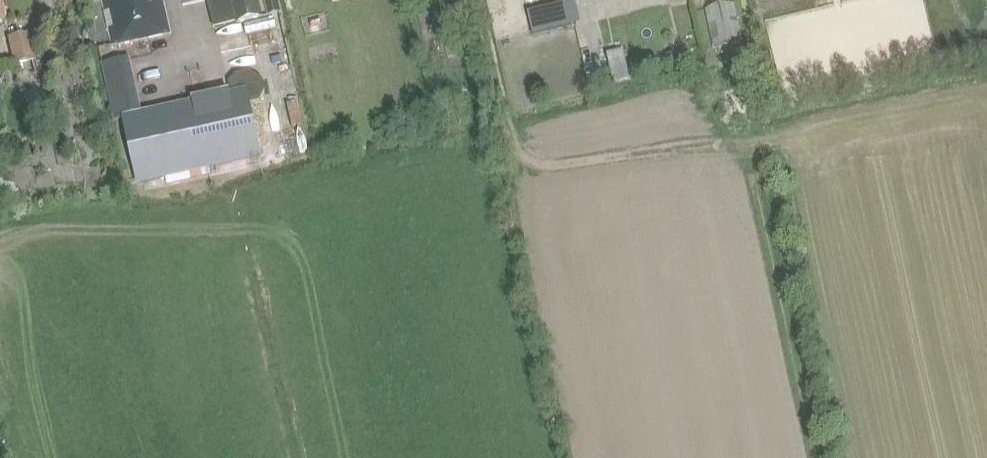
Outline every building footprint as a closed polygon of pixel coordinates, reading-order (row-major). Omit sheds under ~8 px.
[(112,46),(168,33),(161,0),(101,0),(112,46)] [(237,23),(260,18),(256,0),(231,0),(237,23)] [(278,0),(273,0),(264,2),(267,16),(281,12),(278,0)] [(573,25),(567,3),(527,12),(533,35),(573,25)] [(742,43),(733,3),(704,10),(713,49),(742,43)] [(34,60),(27,33),(7,38),(14,65),(34,60)] [(444,47),(447,59),(458,56),(456,44),(444,47)] [(630,48),(612,50),(617,81),(634,78),(630,48)] [(260,157),(249,104),(255,103),(263,91),(261,81),(249,73),(235,76),(229,83),(231,94),(140,114),(128,59),(101,65),(114,122),(123,120),(138,184),(260,157)]
